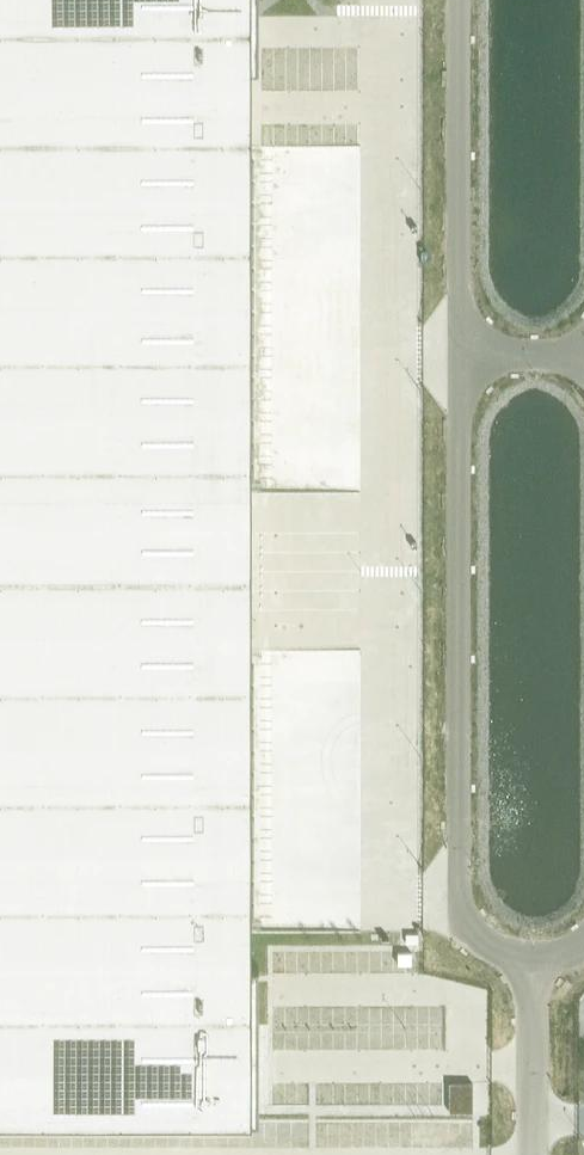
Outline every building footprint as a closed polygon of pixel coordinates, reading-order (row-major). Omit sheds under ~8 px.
[(263,1116),(256,0),(0,0),(0,1118),(263,1116)]
